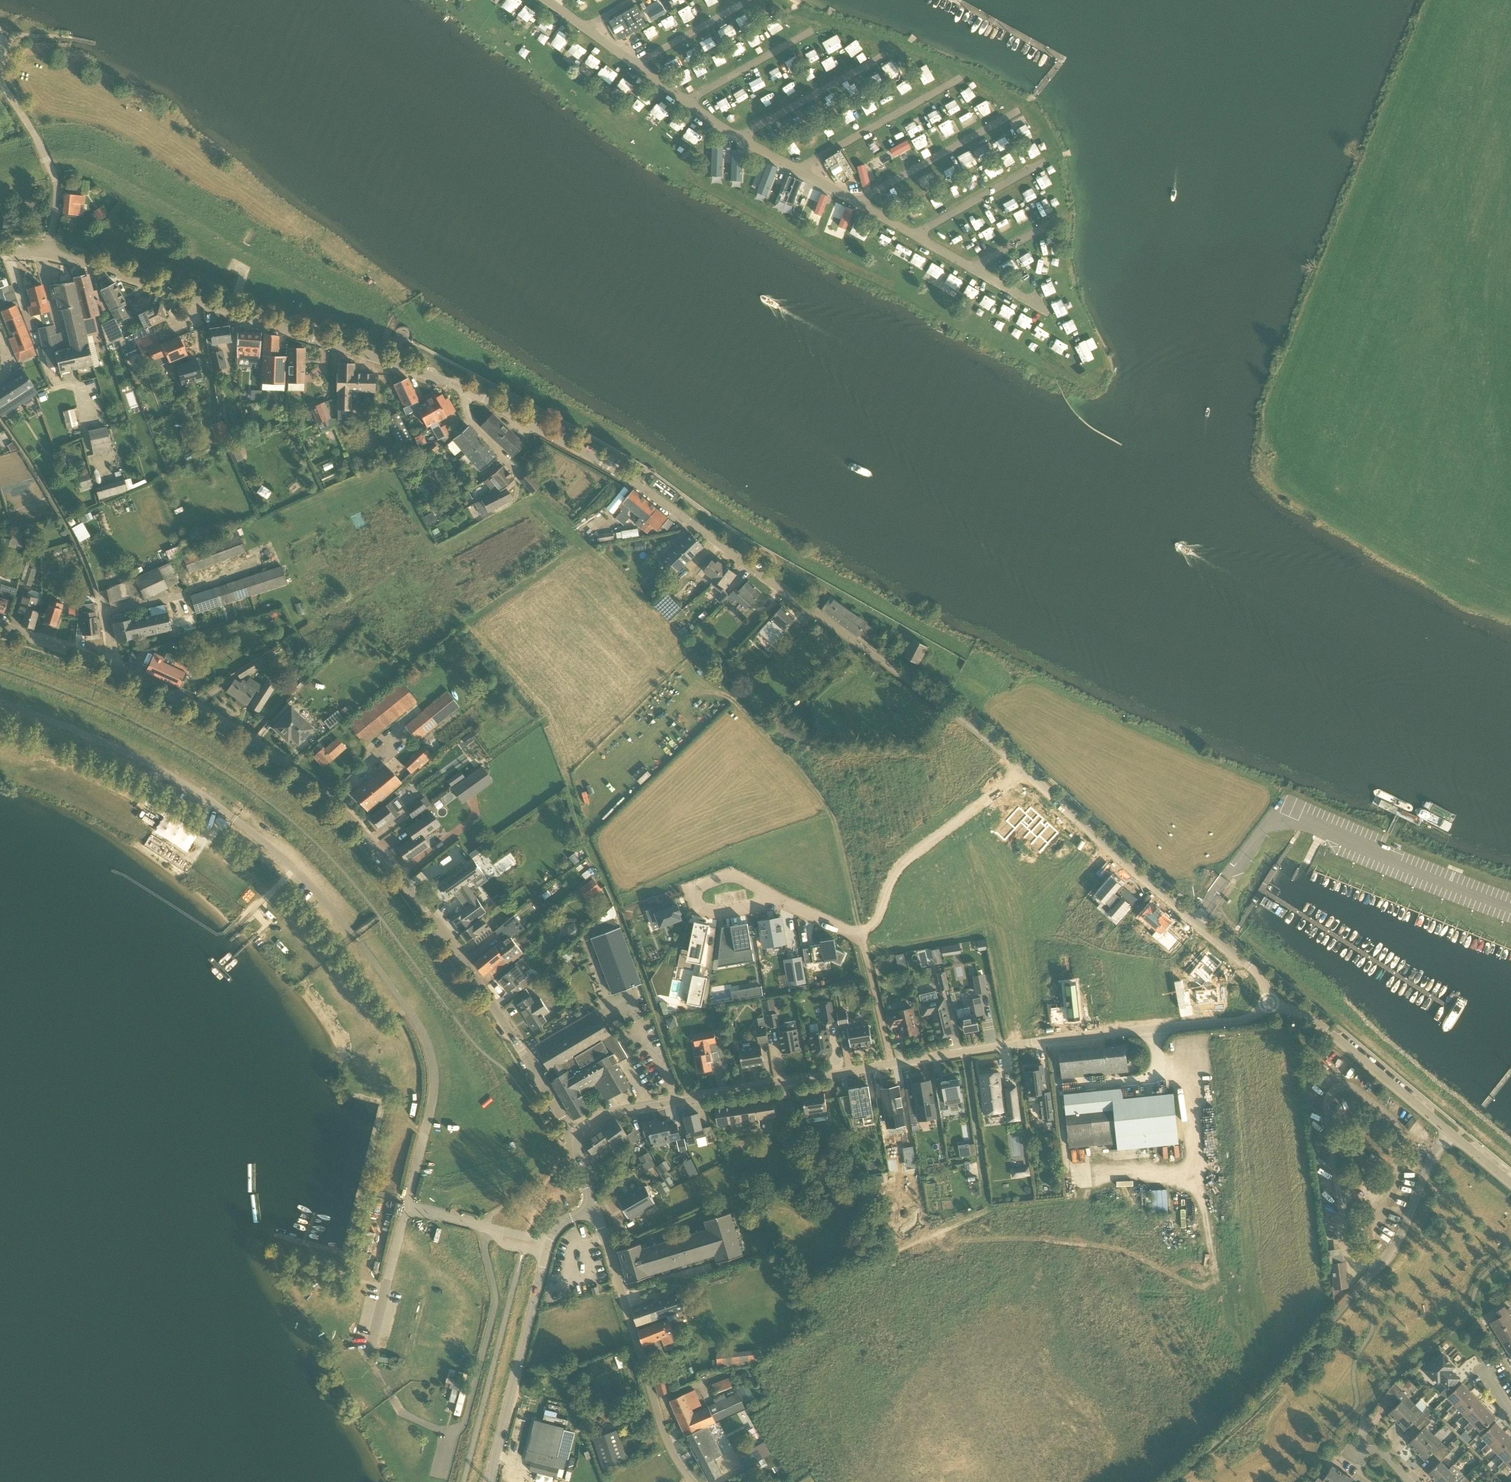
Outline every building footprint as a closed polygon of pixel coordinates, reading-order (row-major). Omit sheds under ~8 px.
[(637,31),(647,25),(636,7),(626,12),(610,22),(620,40),(637,31)] [(745,14),(736,18),(740,28),(750,24),(745,14)] [(767,24),(771,34),(783,30),(779,19),(767,24)] [(717,30),(722,40),(736,34),(731,24),(717,30)] [(747,39),(751,48),(761,43),(756,34),(747,39)] [(819,43),(825,53),(836,47),(830,37),(819,43)] [(851,60),(865,50),(857,39),(843,48),(851,60)] [(740,41),(726,50),(732,59),(746,51),(740,41)] [(805,53),(809,63),(819,60),(815,49),(805,53)] [(710,57),(715,67),(725,62),(720,52),(710,57)] [(827,71),(837,65),(831,55),(821,61),(827,71)] [(786,60),(790,69),(798,65),(795,57),(786,60)] [(891,81),(902,74),(893,58),(881,65),(891,81)] [(924,85),(935,79),(927,64),(916,69),(924,85)] [(771,83),(782,76),(777,66),(765,73),(771,83)] [(803,73),(806,81),(815,77),(811,69),(803,73)] [(872,90),(883,84),(876,70),(864,76),(872,90)] [(781,83),(786,92),(797,86),(792,77),(781,83)] [(757,94),(767,87),(760,78),(750,85),(757,94)] [(894,87),(900,96),(911,89),(905,80),(894,87)] [(970,86),(960,92),(966,102),(976,96),(970,86)] [(731,95),(737,104),(749,96),(744,87),(731,95)] [(766,102),(776,95),(772,89),(762,96),(766,102)] [(884,90),(877,95),(881,103),(889,99),(884,90)] [(724,98),(714,104),(720,113),(729,107),(724,98)] [(961,109),(954,98),(944,103),(950,115),(961,109)] [(743,110),(747,117),(763,108),(758,100),(743,110)] [(975,106),(980,116),(991,111),(985,101),(975,106)] [(847,125),(856,119),(850,109),(841,115),(847,125)] [(938,110),(927,115),(931,124),(942,118),(938,110)] [(968,110),(958,115),(964,125),(973,120),(968,110)] [(728,116),(731,126),(742,122),(739,112),(728,116)] [(990,114),(983,117),(986,123),(993,120),(990,114)] [(1023,115),(1009,122),(1014,130),(1027,123),(1023,115)] [(935,125),(941,135),(953,129),(948,119),(935,125)] [(904,129),(911,137),(921,129),(915,121),(904,129)] [(1020,139),(1031,135),(1028,125),(1017,129),(1020,139)] [(952,138),(957,135),(954,129),(948,132),(952,138)] [(773,142),(774,132),(765,130),(763,140),(773,142)] [(924,134),(911,140),(916,150),(929,145),(924,134)] [(1006,136),(992,143),(997,153),(1011,146),(1006,136)] [(787,144),(792,153),(800,148),(795,139),(787,144)] [(894,157),(911,148),(907,140),(890,149),(894,157)] [(989,144),(976,150),(979,156),(992,150),(989,144)] [(1030,161),(1041,156),(1036,147),(1025,152),(1030,161)] [(742,181),(743,149),(732,149),(731,181),(742,181)] [(886,152),(868,160),(872,169),(890,160),(886,152)] [(853,176),(840,154),(825,163),(838,185),(853,176)] [(972,155),(961,160),(964,170),(976,165),(972,155)] [(755,167),(755,184),(764,184),(763,167),(755,167)] [(862,189),(871,187),(867,167),(858,168),(862,189)] [(946,181),(956,176),(951,167),(942,171),(946,181)] [(782,171),(773,172),(777,194),(785,193),(782,171)] [(1052,183),(1046,172),(1036,177),(1041,188),(1052,183)] [(919,180),(924,192),(939,184),(933,173),(919,180)] [(795,206),(804,205),(803,184),(794,184),(795,206)] [(914,184),(906,187),(910,197),(918,194),(914,184)] [(1021,190),(1027,200),(1038,195),(1033,184),(1021,190)] [(924,200),(930,210),(942,203),(936,193),(924,200)] [(66,194),(64,214),(79,216),(80,204),(83,205),(84,196),(66,194)] [(884,197),(886,204),(900,201),(898,194),(884,197)] [(816,217),(825,217),(824,195),(815,195),(816,217)] [(1006,202),(1009,212),(1019,208),(1016,198),(1006,202)] [(834,206),(835,227),(844,226),(843,205),(834,206)] [(997,205),(984,212),(990,222),(1002,214),(997,205)] [(1018,224),(1029,219),(1024,209),(1014,214),(1018,224)] [(100,221),(107,216),(103,211),(96,216),(100,221)] [(995,223),(1001,233),(1013,227),(1007,216),(995,223)] [(3,229),(13,230),(14,222),(4,221),(3,229)] [(848,232),(862,241),(869,231),(855,221),(848,232)] [(955,242),(961,237),(955,229),(949,234),(955,242)] [(1010,230),(1004,233),(1007,239),(1013,235),(1010,230)] [(877,243),(887,249),(893,240),(883,233),(877,243)] [(972,237),(961,245),(964,250),(976,242),(972,237)] [(899,243),(893,253),(904,259),(910,250),(899,243)] [(1022,265),(1033,261),(1029,250),(1018,254),(1022,265)] [(922,271),(928,259),(914,253),(909,264),(922,271)] [(1048,274),(1050,261),(1039,258),(1036,272),(1048,274)] [(1000,266),(1003,270),(1013,264),(1010,260),(1000,266)] [(933,264),(923,277),(933,284),(943,271),(933,264)] [(3,304),(17,299),(12,285),(7,287),(7,285),(2,272),(0,273),(0,287),(1,287),(4,296),(0,297),(3,304)] [(87,336),(91,335),(99,333),(95,317),(98,316),(87,274),(74,277),(84,319),(83,320),(87,336)] [(956,291),(962,281),(952,274),(945,284),(956,291)] [(1045,296),(1056,292),(1052,281),(1041,285),(1045,296)] [(60,311),(63,310),(66,309),(75,347),(64,350),(60,333),(56,334),(51,335),(59,366),(60,372),(93,364),(88,344),(87,336),(83,320),(74,282),(54,285),(60,311)] [(115,283),(101,290),(115,317),(117,322),(128,318),(129,317),(129,318),(134,316),(131,309),(128,310),(126,305),(115,283)] [(973,301),(980,291),(969,283),(962,293),(973,301)] [(31,316),(49,311),(42,285),(28,289),(32,306),(29,307),(31,316)] [(979,304),(989,311),(996,301),(986,295),(979,304)] [(1054,298),(1049,302),(1060,317),(1065,314),(1054,298)] [(1006,303),(999,313),(1008,320),(1015,310),(1006,303)] [(15,353),(26,349),(29,357),(36,354),(16,305),(1,311),(12,337),(9,339),(15,353)] [(138,339),(154,332),(151,326),(167,319),(160,305),(138,315),(145,329),(125,338),(132,352),(139,349),(139,347),(140,346),(138,339)] [(1015,324),(1029,329),(1033,318),(1019,313),(1015,324)] [(1067,334),(1077,330),(1073,320),(1062,324),(1067,334)] [(50,368),(59,366),(51,335),(56,334),(53,325),(45,326),(40,331),(46,354),(47,354),(50,368)] [(1043,342),(1049,332),(1037,325),(1031,335),(1043,342)] [(219,351),(218,344),(231,342),(229,326),(210,329),(212,338),(207,339),(209,353),(213,370),(227,367),(223,350),(219,351)] [(154,332),(138,339),(140,346),(139,347),(139,349),(142,354),(148,351),(153,361),(166,355),(169,362),(173,361),(174,363),(182,360),(181,357),(187,354),(180,337),(180,336),(160,345),(154,332)] [(262,334),(238,332),(237,358),(259,359),(261,334),(262,334)] [(279,336),(264,334),(262,364),(262,384),(285,384),(286,358),(286,357),(278,356),(279,336)] [(132,352),(125,338),(119,341),(121,347),(125,355),(132,352)] [(1062,355),(1067,344),(1056,338),(1051,349),(1062,355)] [(288,383),(289,384),(304,384),(305,348),(289,348),(288,383)] [(146,364),(153,361),(148,351),(142,354),(146,364)] [(196,358),(175,366),(180,378),(182,385),(188,383),(203,378),(199,365),(196,358)] [(337,374),(336,391),(338,391),(337,410),(338,410),(350,410),(351,403),(358,403),(358,400),(358,399),(358,392),(366,392),(375,392),(376,375),(354,374),(354,364),(339,363),(338,374),(337,374)] [(0,390),(0,413),(1,414),(2,415),(12,409),(10,406),(26,395),(28,398),(38,392),(22,368),(10,375),(9,377),(12,382),(0,390)] [(406,415),(417,409),(427,427),(430,425),(439,440),(446,436),(441,427),(437,422),(427,402),(421,406),(418,401),(419,401),(408,378),(394,385),(404,408),(402,409),(406,415)] [(41,402),(47,399),(44,392),(38,394),(41,402)] [(437,422),(440,421),(446,417),(455,411),(452,405),(448,407),(445,402),(445,401),(442,395),(436,398),(433,393),(424,398),(427,402),(437,422)] [(329,425),(327,420),(332,418),(325,402),(320,404),(311,408),(318,424),(323,422),(325,427),(329,425)] [(67,428),(78,426),(75,409),(63,412),(67,428)] [(410,438),(398,413),(386,418),(398,444),(410,438)] [(513,457),(524,445),(492,414),(481,426),(513,457)] [(251,427),(255,421),(247,417),(244,422),(251,427)] [(228,441),(223,422),(212,424),(216,444),(228,441)] [(447,424),(443,426),(441,427),(446,436),(449,435),(452,433),(447,424)] [(462,449),(466,454),(481,471),(496,458),(468,426),(453,439),(454,440),(447,446),(454,455),(462,449)] [(112,452),(110,445),(107,428),(89,431),(93,449),(92,449),(94,456),(112,452)] [(426,443),(424,437),(420,435),(415,437),(418,447),(426,443)] [(438,440),(434,443),(427,449),(432,455),(439,449),(437,446),(441,443),(438,440)] [(10,451),(17,449),(12,443),(8,446),(10,451)] [(244,459),(237,443),(227,448),(234,464),(244,459)] [(61,471),(68,468),(63,456),(56,458),(61,471)] [(78,468),(85,466),(83,460),(76,463),(78,468)] [(488,478),(484,482),(490,490),(495,486),(500,492),(505,487),(514,479),(503,466),(488,478)] [(92,486),(92,484),(88,472),(75,477),(79,488),(89,485),(89,486),(92,486)] [(521,480),(532,493),(540,487),(528,474),(521,480)] [(124,480),(96,488),(99,500),(100,503),(127,490),(124,480)] [(674,523),(669,519),(634,490),(622,505),(625,507),(622,511),(623,511),(616,518),(624,525),(631,517),(627,514),(631,509),(641,517),(636,524),(648,533),(653,527),(659,532),(663,526),(668,530),(674,523)] [(513,499),(508,491),(497,496),(496,493),(475,503),(482,515),(513,499)] [(85,514),(88,521),(93,519),(90,512),(85,514)] [(615,540),(615,539),(619,538),(623,538),(639,536),(638,529),(622,531),(622,532),(618,532),(614,533),(598,535),(599,542),(615,540)] [(691,535),(666,559),(667,560),(675,569),(677,572),(704,547),(692,534),(691,535)] [(25,545),(26,539),(15,536),(14,543),(25,545)] [(246,552),(240,536),(183,558),(190,573),(246,552)] [(188,542),(178,546),(182,555),(197,549),(193,541),(188,543),(188,542)] [(32,586),(36,570),(29,567),(31,559),(24,557),(18,578),(24,580),(23,583),(32,586)] [(711,585),(725,567),(718,561),(716,564),(712,560),(704,572),(705,573),(702,577),(711,585)] [(170,563),(158,568),(168,588),(179,583),(170,563)] [(140,567),(137,569),(135,565),(119,572),(123,580),(138,573),(142,571),(140,567)] [(191,596),(196,613),(288,584),(282,566),(191,596)] [(730,596),(724,590),(736,575),(725,567),(711,585),(722,593),(716,599),(721,604),(727,598),(730,596)] [(132,597),(142,594),(135,578),(128,581),(132,597)] [(733,604),(736,600),(743,606),(743,607),(743,608),(744,607),(746,609),(762,593),(749,581),(738,592),(737,591),(737,590),(736,590),(730,596),(727,598),(733,604)] [(3,613),(4,613),(8,600),(9,597),(14,598),(17,589),(2,584),(0,589),(0,612),(3,613)] [(667,593),(654,605),(669,622),(683,610),(667,593)] [(866,637),(872,641),(878,632),(867,624),(867,623),(826,594),(817,606),(822,611),(858,636),(861,632),(867,636),(866,637)] [(25,615),(22,626),(33,629),(38,612),(34,611),(37,599),(23,595),(19,607),(17,612),(25,615)] [(50,600),(43,622),(56,626),(63,604),(50,600)] [(68,617),(78,618),(80,601),(70,600),(68,617)] [(771,615),(773,613),(780,606),(780,605),(775,601),(766,610),(771,615)] [(98,634),(95,612),(94,604),(81,606),(82,613),(84,630),(78,631),(79,636),(98,634)] [(123,621),(114,623),(118,642),(136,638),(147,635),(159,633),(171,630),(166,606),(149,609),(151,616),(146,617),(132,620),(131,619),(123,621)] [(770,620),(759,632),(774,646),(785,634),(783,632),(795,618),(782,607),(775,615),(771,619),(774,622),(773,623),(770,620)] [(928,647),(914,639),(904,657),(919,665),(928,647)] [(131,653),(128,661),(134,663),(138,655),(131,653)] [(165,658),(154,653),(146,671),(181,688),(189,668),(175,662),(173,667),(163,662),(165,658)] [(251,662),(236,672),(241,679),(256,670),(251,662)] [(734,683),(738,679),(733,673),(728,677),(734,683)] [(293,696),(307,681),(300,674),(286,689),(293,696)] [(259,712),(262,706),(276,686),(267,681),(264,686),(250,677),(247,682),(243,679),(240,683),(235,679),(227,692),(259,712)] [(401,682),(349,724),(364,744),(417,702),(401,682)] [(459,707),(448,692),(405,727),(417,741),(459,707)] [(344,718),(350,713),(345,707),(339,712),(344,718)] [(313,728),(291,708),(273,728),(288,741),(291,737),(298,744),(313,728)] [(343,718),(338,711),(324,721),(330,729),(343,718)] [(465,746),(474,739),(469,733),(460,740),(465,746)] [(420,768),(433,756),(424,746),(412,758),(412,759),(406,766),(411,772),(418,767),(420,768)] [(324,752),(326,751),(323,748),(318,753),(327,763),(331,760),(329,758),(324,752)] [(463,804),(466,801),(467,800),(493,782),(482,767),(482,766),(451,788),(463,804)] [(401,782),(388,768),(387,767),(374,779),(372,777),(352,794),(367,812),(374,806),(401,782)] [(398,796),(391,801),(370,818),(379,830),(400,814),(398,812),(406,806),(398,796)] [(413,818),(427,808),(420,799),(406,809),(413,818)] [(1019,812),(1006,826),(1015,833),(1020,827),(1036,842),(1038,840),(1046,847),(1057,836),(1047,827),(1044,830),(1040,826),(1043,823),(1030,811),(1025,817),(1019,812)] [(426,828),(430,833),(440,825),(430,812),(406,829),(412,838),(397,849),(406,862),(430,846),(420,833),(426,828)] [(1298,869),(1256,846),(1231,877),(1220,898),(1264,926),(1298,869)] [(487,913),(467,884),(483,873),(475,861),(439,887),(447,898),(455,893),(468,911),(470,910),(477,920),(487,913)] [(588,900),(602,889),(594,878),(580,889),(588,900)] [(1113,878),(1097,896),(1106,904),(1106,903),(1112,908),(1107,912),(1116,920),(1130,904),(1121,897),(1120,898),(1115,893),(1122,885),(1113,878)] [(494,904),(485,910),(488,914),(504,902),(499,896),(492,901),(494,904)] [(539,907),(546,902),(542,896),(535,901),(539,907)] [(1152,904),(1141,917),(1146,922),(1156,931),(1152,936),(1153,937),(1170,951),(1181,939),(1167,927),(1168,925),(1171,922),(1171,921),(1163,914),(1163,913),(1162,914),(1160,912),(1161,911),(1160,911),(1160,910),(1159,911),(1157,909),(1158,909),(1157,908),(1157,909),(1152,904)] [(597,926),(592,928),(595,937),(592,938),(613,995),(641,985),(642,984),(621,927),(618,928),(614,920),(617,915),(614,906),(596,923),(597,926)] [(661,912),(659,906),(646,911),(650,921),(658,919),(661,927),(681,919),(679,914),(681,913),(678,906),(661,912)] [(473,922),(477,920),(470,910),(468,911),(454,921),(461,932),(474,923),(473,922)] [(503,941),(496,946),(510,964),(524,953),(514,941),(513,940),(519,934),(514,928),(521,923),(516,917),(514,916),(514,915),(510,919),(501,927),(496,931),(503,940),(503,941)] [(781,919),(762,922),(766,946),(785,943),(781,919)] [(489,926),(486,929),(481,920),(475,924),(474,924),(474,923),(461,932),(468,942),(480,934),(484,940),(494,933),(489,926)] [(695,924),(691,943),(705,946),(706,946),(708,936),(709,931),(710,927),(710,925),(695,922),(695,924)] [(582,934),(581,927),(574,923),(568,927),(569,935),(576,938),(582,934)] [(748,924),(722,928),(717,967),(753,961),(748,924)] [(525,947),(530,943),(525,937),(520,941),(525,947)] [(803,949),(806,964),(814,962),(814,964),(831,961),(840,965),(846,954),(836,949),(835,939),(822,941),(822,944),(811,946),(811,948),(803,949)] [(942,944),(943,954),(961,953),(961,944),(942,944)] [(499,973),(510,964),(496,946),(475,963),(484,975),(494,967),(499,973)] [(1206,955),(1188,976),(1202,987),(1202,990),(1195,991),(1196,1005),(1218,1003),(1217,989),(1212,989),(1211,976),(1219,966),(1206,955)] [(567,963),(563,957),(558,961),(563,966),(563,967),(568,964),(567,963)] [(800,959),(787,961),(791,984),(804,984),(800,959)] [(513,969),(499,980),(508,993),(512,990),(524,980),(528,985),(533,981),(538,978),(534,972),(529,976),(526,973),(518,961),(511,967),(513,969)] [(558,970),(563,966),(558,961),(554,964),(558,970)] [(942,991),(949,989),(945,972),(937,974),(942,991)] [(693,975),(687,1004),(702,1007),(708,978),(700,977),(699,976),(693,975)] [(977,994),(986,992),(983,975),(978,976),(974,977),(977,994)] [(1048,1022),(1048,1023),(1081,1020),(1077,981),(1064,982),(1065,990),(1066,1001),(1067,1004),(1066,1005),(1065,1006),(1050,1008),(1052,1022),(1048,1022)] [(1181,981),(1175,982),(1180,1010),(1186,1008),(1181,981)] [(558,998),(568,991),(563,984),(553,990),(558,998)] [(760,986),(730,991),(731,1000),(761,995),(760,986)] [(920,995),(922,1004),(921,1004),(924,1015),(932,1014),(938,1038),(953,1035),(945,999),(938,1000),(936,991),(920,995)] [(544,1016),(549,1012),(550,1012),(541,998),(535,1002),(531,996),(518,1005),(534,1030),(548,1022),(544,1016)] [(962,1018),(965,1032),(979,1030),(976,1015),(976,1011),(984,1010),(981,998),(967,1001),(968,1011),(969,1016),(962,1018)] [(762,1001),(764,1012),(770,1011),(769,1005),(775,1004),(774,999),(762,1001)] [(831,1002),(821,1003),(825,1024),(835,1023),(831,1002)] [(897,1012),(897,1013),(888,1015),(891,1028),(900,1025),(902,1037),(919,1033),(917,1025),(918,1024),(919,1023),(918,1017),(916,1016),(915,1017),(913,1008),(897,1012)] [(596,1011),(537,1045),(541,1053),(540,1053),(550,1071),(551,1070),(552,1073),(551,1074),(551,1075),(552,1076),(553,1077),(554,1077),(555,1077),(556,1079),(552,1081),(552,1082),(574,1119),(591,1110),(581,1093),(595,1085),(595,1084),(604,1079),(600,1073),(617,1064),(619,1063),(628,1058),(622,1048),(613,1033),(610,1035),(601,1018),(600,1019),(596,1011)] [(839,1027),(849,1025),(847,1012),(837,1014),(839,1027)] [(771,1028),(779,1026),(777,1013),(768,1015),(771,1028)] [(617,1029),(627,1023),(624,1016),(613,1022),(617,1029)] [(769,1041),(767,1028),(765,1017),(758,1018),(760,1029),(756,1030),(758,1038),(759,1043),(761,1043),(769,1041)] [(828,1029),(820,1031),(818,1023),(810,1025),(811,1032),(810,1033),(814,1054),(831,1051),(828,1029)] [(869,1025),(848,1029),(851,1047),(859,1045),(859,1047),(865,1046),(864,1044),(872,1043),(869,1025)] [(801,1051),(797,1029),(779,1032),(783,1054),(801,1051)] [(695,1036),(694,1036),(696,1046),(700,1045),(702,1055),(696,1056),(699,1073),(712,1070),(711,1063),(713,1063),(720,1061),(716,1042),(714,1032),(695,1036)] [(761,1046),(755,1047),(740,1050),(743,1068),(764,1064),(761,1046)] [(1127,1072),(1127,1064),(1125,1046),(1060,1053),(1063,1078),(1127,1072)] [(604,1079),(595,1084),(595,1085),(605,1101),(630,1086),(617,1064),(600,1073),(604,1079)] [(1036,1071),(1026,1072),(1030,1102),(1041,1100),(1043,1120),(1053,1119),(1050,1092),(1045,1093),(1043,1074),(1044,1074),(1043,1065),(1036,1066),(1036,1071)] [(1007,1111),(1008,1119),(1019,1118),(1020,1120),(1018,1120),(1018,1121),(1020,1120),(1016,1087),(1005,1089),(1005,1090),(1002,1090),(1000,1072),(980,1075),(985,1115),(1004,1112),(1007,1111)] [(940,1111),(941,1111),(949,1110),(948,1104),(962,1102),(959,1079),(942,1082),(943,1089),(938,1090),(937,1089),(940,1111)] [(910,1115),(911,1115),(918,1113),(919,1120),(936,1117),(934,1103),(935,1103),(934,1095),(932,1095),(931,1084),(930,1082),(925,1083),(913,1085),(914,1090),(907,1091),(907,1089),(906,1090),(910,1115)] [(875,1124),(869,1086),(849,1090),(850,1095),(841,1097),(841,1098),(846,1113),(847,1114),(850,1114),(853,1113),(854,1118),(854,1119),(855,1119),(863,1117),(864,1126),(865,1125),(875,1124)] [(904,1117),(899,1087),(882,1090),(883,1097),(884,1103),(878,1104),(880,1121),(886,1120),(887,1129),(907,1126),(906,1122),(905,1117),(904,1117)] [(1069,1147),(1117,1143),(1118,1150),(1179,1144),(1174,1093),(1123,1098),(1122,1089),(1064,1095),(1069,1147)] [(1484,1109),(1510,1132),(1510,1101),(1499,1091),(1484,1109)] [(797,1105),(799,1116),(806,1115),(806,1119),(828,1116),(825,1093),(803,1097),(804,1104),(797,1105)] [(783,1102),(774,1103),(774,1101),(715,1110),(718,1126),(731,1124),(733,1132),(760,1128),(759,1119),(776,1117),(776,1118),(785,1117),(783,1102)] [(699,1114),(685,1117),(689,1134),(687,1135),(689,1145),(698,1143),(695,1131),(702,1129),(699,1114)] [(626,1132),(616,1119),(584,1142),(593,1156),(611,1142),(615,1149),(630,1138),(633,1143),(640,1138),(634,1130),(633,1127),(626,1132)] [(681,1140),(680,1138),(677,1125),(669,1127),(668,1121),(654,1124),(653,1122),(643,1124),(646,1136),(651,1135),(653,1144),(665,1141),(666,1143),(681,1140)] [(718,1140),(711,1126),(704,1128),(708,1143),(718,1140)] [(969,1144),(958,1145),(960,1157),(971,1155),(977,1155),(975,1144),(969,1145),(969,1144)] [(908,1164),(916,1162),(914,1151),(910,1152),(911,1158),(907,1158),(908,1164)] [(643,1164),(652,1159),(649,1152),(639,1158),(643,1164)] [(691,1159),(683,1163),(691,1178),(699,1174),(691,1159)] [(666,1172),(671,1168),(665,1161),(657,1167),(662,1175),(663,1174),(666,1172)] [(1029,1166),(1022,1167),(1023,1176),(1030,1175),(1029,1166)] [(608,1200),(623,1191),(616,1179),(601,1188),(608,1200)] [(647,1185),(621,1201),(631,1217),(633,1219),(648,1210),(646,1208),(657,1201),(647,1185)] [(1152,1189),(1153,1214),(1168,1213),(1167,1189),(1152,1189)] [(651,1276),(650,1274),(715,1255),(718,1263),(743,1255),(731,1213),(705,1221),(708,1229),(642,1249),(641,1244),(619,1251),(628,1283),(651,1276)] [(767,1236),(776,1231),(767,1216),(759,1221),(767,1236)] [(1332,1264),(1335,1289),(1348,1287),(1345,1263),(1343,1263),(1332,1264)] [(718,1277),(720,1283),(726,1281),(724,1275),(718,1277)] [(668,1319),(672,1326),(679,1323),(676,1313),(693,1307),(688,1292),(680,1295),(680,1294),(632,1310),(637,1326),(667,1316),(668,1319)] [(1510,1325),(1510,1318),(1509,1315),(1510,1314),(1510,1310),(1510,1308),(1506,1310),(1504,1307),(1494,1313),(1497,1319),(1490,1323),(1497,1334),(1510,1325)] [(679,1340),(672,1326),(668,1319),(639,1331),(643,1346),(662,1339),(664,1345),(679,1340)] [(1510,1339),(1510,1325),(1497,1334),(1503,1344),(1510,1339)] [(1510,1353),(1510,1339),(1503,1344),(1509,1354),(1510,1353)] [(658,1359),(663,1357),(660,1350),(651,1354),(654,1360),(654,1361),(654,1362),(659,1360),(658,1359)] [(717,1360),(712,1360),(713,1368),(741,1365),(756,1364),(755,1351),(717,1355),(717,1360)] [(1440,1380),(1449,1389),(1459,1379),(1451,1370),(1454,1367),(1443,1355),(1436,1361),(1435,1359),(1423,1370),(1434,1381),(1435,1379),(1438,1382),(1440,1380)] [(716,1394),(733,1388),(729,1378),(712,1384),(716,1394)] [(744,1403),(754,1397),(746,1383),(736,1388),(744,1403)] [(1450,1413),(1470,1392),(1462,1383),(1447,1398),(1454,1405),(1448,1411),(1450,1413)] [(1402,1392),(1394,1384),(1385,1395),(1392,1402),(1396,1406),(1389,1413),(1397,1422),(1415,1405),(1402,1392)] [(666,1385),(657,1387),(660,1396),(670,1392),(668,1387),(666,1387),(666,1385)] [(671,1401),(687,1436),(709,1426),(718,1422),(745,1409),(738,1394),(694,1414),(692,1409),(701,1405),(695,1390),(671,1401)] [(460,1391),(454,1415),(460,1417),(466,1393),(460,1392),(460,1391)] [(1464,1415),(1479,1401),(1470,1392),(1450,1413),(1452,1415),(1458,1409),(1464,1415)] [(1466,1430),(1487,1409),(1479,1401),(1464,1415),(1470,1422),(1464,1428),(1466,1430)] [(1428,1407),(1422,1413),(1415,1405),(1397,1422),(1405,1430),(1412,1423),(1417,1427),(1427,1417),(1432,1412),(1428,1407)] [(1487,1409),(1466,1430),(1468,1432),(1474,1426),(1481,1433),(1496,1418),(1487,1409)] [(1426,1427),(1431,1422),(1427,1417),(1417,1427),(1421,1432),(1409,1443),(1417,1452),(1434,1435),(1426,1427)] [(530,1471),(557,1478),(558,1476),(563,1477),(567,1459),(566,1459),(568,1449),(560,1447),(565,1428),(535,1420),(525,1460),(533,1462),(530,1471)] [(1483,1452),(1504,1431),(1496,1423),(1481,1437),(1487,1444),(1482,1450),(1480,1448),(1476,1452),(1479,1455),(1483,1451),(1483,1452)] [(687,1436),(709,1481),(723,1474),(716,1459),(724,1455),(709,1426),(687,1436)] [(594,1438),(604,1469),(627,1462),(617,1430),(594,1438)] [(1510,1442),(1510,1438),(1504,1431),(1483,1452),(1485,1454),(1491,1448),(1498,1455),(1510,1442)] [(1436,1457),(1446,1447),(1442,1443),(1434,1435),(1417,1452),(1425,1460),(1432,1453),(1436,1457)] [(764,1442),(751,1449),(758,1462),(764,1458),(771,1454),(764,1442)] [(1510,1458),(1510,1442),(1498,1455),(1504,1461),(1498,1467),(1500,1469),(1510,1458)] [(1436,1481),(1449,1470),(1441,1462),(1451,1452),(1446,1447),(1436,1457),(1440,1462),(1428,1474),(1436,1481)] [(1500,1469),(1502,1471),(1508,1465),(1510,1468),(1510,1458),(1500,1469)] [(1462,1473),(1454,1465),(1449,1470),(1436,1481),(1461,1481),(1466,1477),(1462,1473)] [(1342,1473),(1332,1466),(1325,1477),(1321,1475),(1315,1481),(1337,1481),(1342,1473)] [(1353,1480),(1342,1473),(1337,1481),(1351,1481),(1353,1480)]
